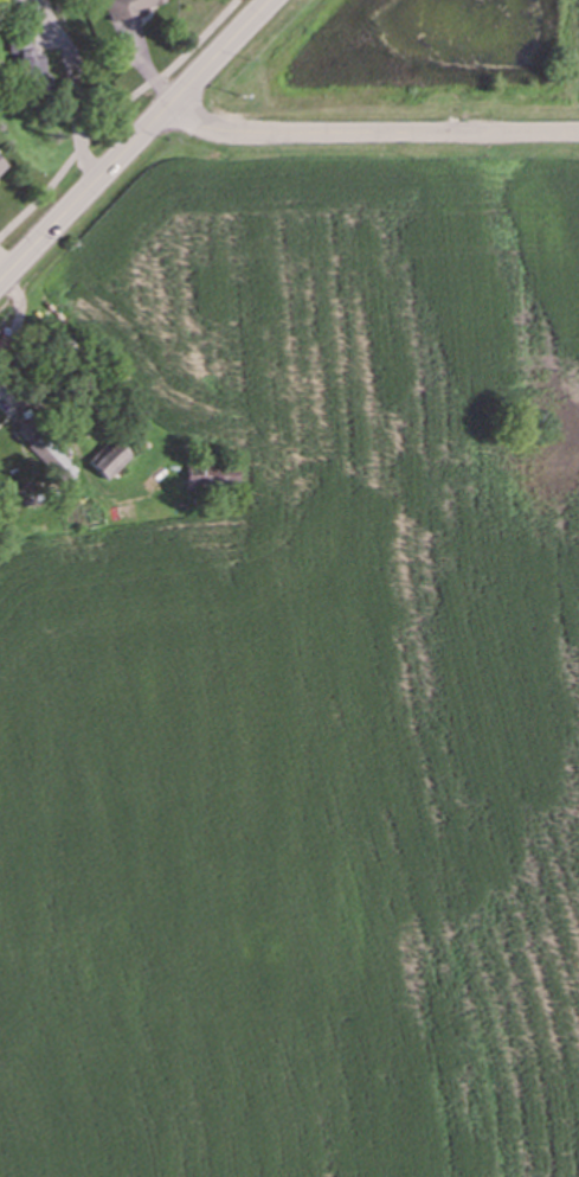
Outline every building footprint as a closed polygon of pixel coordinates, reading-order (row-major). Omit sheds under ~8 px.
[(165,0),(102,0),(111,23),(166,3),(165,0)] [(43,57),(33,57),(34,31),(10,31),(9,54),(18,54),(18,87),(43,88),(43,57)] [(75,471),(28,420),(15,432),(62,483),(75,471)] [(130,457),(112,438),(87,462),(105,481),(130,457)] [(237,489),(237,464),(186,464),(186,489),(237,489)]
